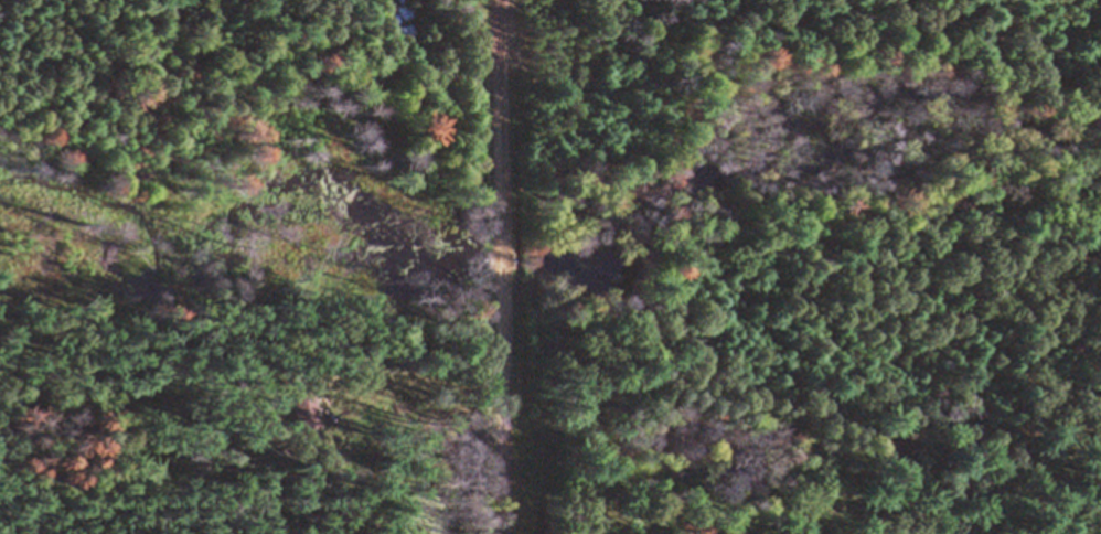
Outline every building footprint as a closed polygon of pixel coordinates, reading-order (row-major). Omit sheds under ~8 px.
[(394,9),(420,2),(419,0),(391,0),(394,9)]
